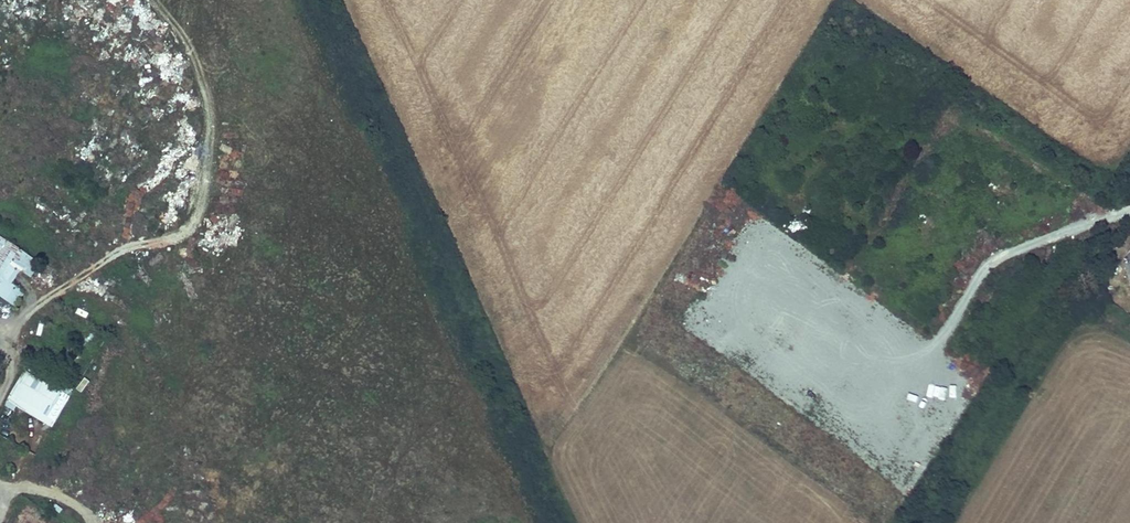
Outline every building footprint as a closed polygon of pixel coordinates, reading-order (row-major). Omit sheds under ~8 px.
[(0,236),(0,297),(17,308),(26,295),(14,287),(22,275),(30,280),(41,262),(0,236)] [(23,240),(19,247),(40,258),(43,251),(23,240)] [(70,398),(25,371),(12,394),(57,420),(70,398)] [(57,420),(12,394),(8,401),(52,428),(57,420)]
